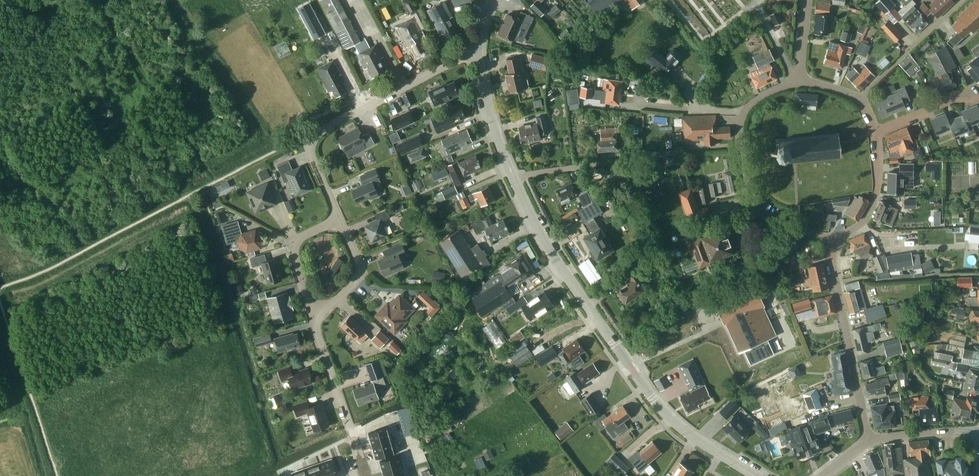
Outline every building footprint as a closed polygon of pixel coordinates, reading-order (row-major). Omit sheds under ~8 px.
[(387,70),(381,58),(383,57),(376,44),(370,47),(365,39),(360,42),(338,0),(318,0),(344,50),(352,45),(365,69),(367,68),(372,77),(387,70)] [(530,6),(541,16),(547,10),(541,3),(543,0),(536,0),(530,6)] [(589,5),(599,16),(616,0),(595,0),(589,5)] [(893,7),(895,4),(891,0),(878,0),(875,3),(885,14),(893,7)] [(903,11),(905,13),(913,6),(915,3),(912,0),(910,0),(906,4),(908,6),(903,11)] [(919,6),(927,15),(931,12),(937,18),(954,3),(951,0),(934,0),(927,7),(923,3),(919,6)] [(972,33),(978,27),(978,0),(974,0),(957,16),(959,18),(951,26),(957,32),(956,33),(950,38),(946,42),(952,48),(970,31),(972,33)] [(452,16),(444,1),(427,11),(440,35),(443,33),(446,39),(458,33),(450,17),(452,16)] [(414,9),(410,2),(406,4),(410,12),(414,9)] [(814,33),(827,35),(829,15),(828,15),(830,3),(816,2),(814,19),(815,22),(814,33)] [(560,10),(555,4),(547,12),(552,18),(560,10)] [(915,34),(927,23),(912,7),(901,18),(915,34)] [(416,10),(422,22),(427,20),(421,8),(416,10)] [(507,14),(499,33),(513,40),(522,21),(530,25),(534,17),(521,11),(518,19),(507,14)] [(769,15),(774,25),(783,21),(777,11),(769,15)] [(413,16),(409,19),(406,13),(397,18),(400,23),(395,26),(406,48),(411,45),(416,55),(424,51),(419,39),(421,38),(418,31),(420,30),(413,16)] [(300,33),(321,22),(318,16),(297,27),(300,33)] [(902,34),(889,20),(884,24),(888,29),(886,31),(895,41),(902,34)] [(757,33),(754,27),(743,33),(746,39),(757,33)] [(840,39),(850,42),(852,33),(843,30),(840,39)] [(851,54),(853,47),(829,41),(824,63),(842,68),(846,53),(851,54)] [(860,41),(855,53),(866,57),(870,46),(860,41)] [(927,41),(921,48),(924,51),(930,45),(927,41)] [(971,50),(976,56),(967,62),(971,67),(966,70),(977,84),(978,83),(978,43),(971,50)] [(956,67),(945,46),(925,56),(935,76),(928,79),(936,95),(956,86),(949,70),(956,67)] [(684,57),(673,47),(665,57),(655,49),(647,58),(646,64),(649,66),(652,66),(653,64),(664,74),(659,79),(666,84),(670,79),(667,76),(684,57)] [(954,51),(958,59),(964,56),(959,48),(954,51)] [(309,72),(316,68),(329,92),(332,91),(336,97),(346,91),(340,82),(342,81),(339,75),(341,74),(333,60),(331,61),(326,50),(304,61),(309,72)] [(770,64),(766,66),(765,64),(773,60),(768,50),(752,57),(758,70),(749,74),(756,88),(776,78),(770,64)] [(548,58),(532,53),(529,65),(545,70),(548,58)] [(920,66),(909,54),(899,64),(909,76),(920,66)] [(505,74),(509,93),(528,89),(529,87),(527,79),(526,78),(522,79),(520,71),(523,71),(520,56),(506,60),(509,73),(505,74)] [(845,76),(851,82),(859,90),(874,76),(863,64),(857,70),(854,68),(845,76)] [(602,90),(619,93),(621,81),(603,79),(602,89),(602,90)] [(446,83),(428,91),(434,105),(452,97),(451,96),(458,93),(454,82),(446,85),(446,83)] [(586,87),(580,87),(579,92),(579,97),(601,99),(600,102),(618,104),(619,93),(602,90),(602,89),(594,88),(594,85),(587,84),(586,87)] [(576,89),(565,90),(568,109),(579,107),(576,89)] [(551,100),(557,95),(554,90),(547,95),(551,100)] [(406,107),(412,104),(407,92),(401,94),(406,107)] [(794,107),(815,109),(817,94),(796,92),(794,107)] [(875,101),(881,117),(905,108),(902,103),(898,92),(875,101)] [(967,127),(978,122),(978,107),(978,108),(977,105),(960,112),(962,115),(963,115),(967,127)] [(461,108),(457,109),(456,107),(431,118),(437,132),(456,124),(455,122),(465,117),(461,108)] [(391,119),(396,132),(414,124),(409,110),(391,119)] [(951,129),(948,121),(945,114),(930,120),(936,135),(951,129)] [(729,127),(716,128),(715,115),(682,117),(683,141),(703,140),(704,145),(715,145),(715,139),(730,138),(729,127)] [(969,130),(967,127),(963,115),(962,115),(948,121),(951,129),(954,136),(969,130)] [(517,128),(521,144),(540,139),(539,135),(547,133),(543,116),(534,118),(535,123),(517,128)] [(912,142),(906,127),(884,136),(891,153),(890,153),(891,157),(897,157),(901,157),(913,151),(910,143),(912,142)] [(363,143),(366,148),(375,143),(369,132),(362,135),(358,128),(338,138),(348,158),(361,151),(358,146),(363,143)] [(599,129),(600,133),(600,138),(596,138),(597,152),(616,150),(615,128),(599,129)] [(441,140),(447,153),(460,148),(461,146),(472,141),(466,129),(458,133),(458,132),(441,140)] [(932,141),(928,131),(923,132),(927,143),(932,141)] [(398,132),(390,136),(393,144),(401,140),(398,132)] [(780,158),(781,163),(840,156),(838,134),(778,141),(778,146),(775,151),(775,154),(780,158)] [(402,155),(423,145),(419,135),(398,146),(402,155)] [(426,156),(423,148),(407,155),(411,162),(426,156)] [(916,158),(923,155),(920,148),(913,151),(916,158)] [(446,164),(454,160),(451,155),(444,158),(446,164)] [(479,162),(476,155),(458,163),(457,161),(446,165),(455,185),(466,180),(463,175),(471,172),(471,171),(480,167),(478,162),(479,162)] [(289,181),(295,196),(310,189),(300,166),(293,169),(289,160),(277,165),(284,183),(289,181)] [(934,168),(934,178),(942,178),(943,161),(929,161),(929,168),(934,168)] [(912,175),(913,163),(899,163),(899,172),(887,172),(887,193),(903,193),(903,188),(903,186),(903,175),(912,175)] [(445,166),(436,170),(439,178),(448,174),(445,166)] [(262,180),(270,177),(266,169),(259,172),(262,180)] [(370,197),(370,199),(378,195),(373,185),(381,182),(375,169),(360,176),(364,185),(352,190),(357,203),(370,197)] [(709,186),(710,195),(711,197),(719,195),(719,192),(727,191),(727,193),(739,190),(735,171),(723,174),(724,180),(708,184),(709,186)] [(903,188),(913,188),(914,175),(912,175),(903,175),(903,186),(903,188)] [(555,190),(561,204),(577,196),(582,193),(588,191),(582,178),(571,183),(560,187),(559,187),(556,188),(556,189),(555,190)] [(246,192),(255,213),(277,204),(268,182),(246,192)] [(400,187),(403,196),(412,192),(408,184),(400,187)] [(458,192),(454,184),(434,194),(437,202),(458,192)] [(477,198),(480,206),(494,200),(487,186),(470,194),(472,200),(477,198)] [(699,188),(702,204),(709,202),(706,187),(699,188)] [(707,206),(698,209),(691,188),(679,193),(689,220),(710,213),(707,206)] [(208,196),(210,195),(207,190),(199,194),(201,201),(203,200),(204,203),(207,205),(210,204),(208,196)] [(459,200),(462,208),(469,205),(463,191),(454,196),(456,201),(459,200)] [(850,199),(849,196),(832,199),(833,207),(844,208),(850,199)] [(844,212),(851,216),(858,220),(869,201),(858,196),(857,198),(854,196),(844,212)] [(289,211),(296,209),(292,199),(286,201),(289,211)] [(890,205),(880,201),(873,219),(883,223),(891,225),(896,211),(889,208),(890,205)] [(373,247),(372,243),(379,240),(379,239),(387,235),(381,221),(390,217),(387,210),(375,215),(377,221),(365,226),(368,235),(367,236),(373,247)] [(488,216),(471,224),(476,234),(484,230),(490,241),(509,232),(503,220),(492,225),(488,216)] [(596,257),(596,258),(611,250),(599,230),(600,229),(593,217),(582,224),(589,235),(584,238),(591,250),(589,251),(593,259),(596,257)] [(262,234),(255,230),(242,234),(240,227),(238,221),(222,225),(223,232),(227,244),(238,241),(240,248),(247,251),(254,249),(255,247),(262,245),(264,241),(262,234)] [(969,234),(978,235),(978,227),(970,226),(969,234)] [(684,266),(686,272),(710,263),(709,262),(733,253),(724,229),(701,238),(699,234),(685,240),(692,259),(695,258),(696,262),(684,266)] [(458,230),(440,241),(462,276),(476,267),(478,270),(490,262),(478,243),(470,248),(458,230)] [(864,233),(851,239),(849,240),(854,253),(855,252),(859,261),(873,255),(869,247),(864,233)] [(391,255),(378,260),(385,276),(404,267),(397,253),(404,250),(401,243),(388,248),(391,255)] [(886,256),(888,269),(913,265),(911,252),(886,256)] [(231,253),(222,256),(224,262),(233,260),(231,253)] [(887,269),(881,254),(872,258),(878,272),(887,269)] [(262,263),(268,283),(281,280),(275,259),(265,261),(263,255),(252,259),(253,265),(262,263)] [(513,303),(515,302),(506,288),(511,284),(510,282),(515,279),(517,283),(532,274),(520,255),(505,264),(507,268),(498,275),(497,275),(467,294),(481,316),(501,303),(504,309),(513,303)] [(828,288),(822,263),(800,268),(804,289),(811,288),(812,291),(828,288)] [(618,293),(625,302),(642,290),(641,289),(645,286),(641,281),(642,280),(633,269),(622,277),(627,283),(618,290),(620,292),(618,293)] [(431,280),(443,283),(445,273),(434,270),(431,280)] [(957,277),(957,287),(972,287),(971,277),(957,277)] [(861,310),(860,306),(865,305),(860,288),(859,288),(858,281),(846,285),(847,291),(844,292),(850,314),(861,310)] [(246,291),(247,296),(258,293),(256,286),(249,288),(250,290),(246,291)] [(977,286),(977,297),(967,297),(967,305),(978,305),(978,286),(977,286)] [(440,307),(422,291),(418,295),(431,307),(427,312),(431,316),(440,307)] [(515,302),(513,303),(518,309),(521,307),(521,306),(530,320),(546,309),(547,309),(553,305),(545,293),(544,291),(527,302),(523,297),(524,296),(523,296),(516,301),(515,302)] [(777,335),(764,307),(765,306),(764,306),(763,306),(757,293),(758,292),(758,291),(717,310),(718,311),(719,310),(722,317),(725,316),(728,322),(724,324),(724,325),(725,324),(738,352),(738,353),(744,350),(750,364),(774,353),(768,339),(777,335)] [(287,301),(285,293),(268,298),(275,321),(292,316),(290,309),(292,309),(290,300),(287,301)] [(413,309),(399,295),(390,305),(387,303),(376,315),(395,333),(395,332),(397,332),(400,329),(400,327),(406,321),(404,319),(408,314),(410,314),(413,311),(413,309)] [(815,311),(817,317),(836,312),(831,295),(809,301),(809,300),(792,304),(795,314),(812,310),(812,311),(815,311)] [(886,315),(883,303),(863,310),(867,322),(886,315)] [(960,318),(963,318),(965,309),(957,308),(955,320),(960,321),(960,318)] [(972,308),(970,322),(978,323),(976,340),(978,340),(978,309),(972,308)] [(908,313),(915,326),(920,323),(914,310),(908,313)] [(350,316),(340,326),(355,340),(364,330),(350,316)] [(852,330),(857,353),(872,349),(870,341),(875,340),(873,331),(881,329),(880,322),(873,324),(874,326),(872,326),(852,330)] [(371,339),(380,347),(389,338),(380,330),(371,339)] [(272,342),(270,333),(254,338),(256,347),(272,342)] [(293,334),(293,333),(274,338),(278,352),(296,347),(296,345),(300,344),(297,333),(293,334)] [(905,343),(903,336),(883,341),(885,349),(901,345),(905,343)] [(584,362),(579,354),(584,351),(576,339),(562,349),(563,350),(557,354),(566,366),(572,362),(576,368),(584,362)] [(388,345),(397,354),(402,349),(392,340),(388,345)] [(901,345),(885,349),(887,356),(903,352),(901,345)] [(552,346),(544,351),(549,360),(557,354),(552,346)] [(969,364),(978,366),(978,347),(974,346),(973,349),(964,347),(961,363),(969,364)] [(845,352),(831,355),(834,370),(832,370),(834,379),(831,380),(835,395),(852,392),(847,368),(848,367),(845,352)] [(952,355),(938,352),(937,358),(947,360),(951,361),(952,355)] [(946,365),(947,360),(937,358),(932,357),(931,363),(946,365)] [(365,364),(370,381),(387,375),(381,358),(365,364)] [(678,396),(687,413),(699,407),(697,404),(710,398),(692,359),(677,366),(689,391),(678,396)] [(883,365),(875,368),(873,359),(859,362),(863,378),(877,374),(885,372),(883,365)] [(593,377),(599,373),(592,363),(576,374),(574,372),(564,378),(567,381),(562,384),(570,396),(574,393),(584,387),(582,384),(585,382),(586,383),(593,378),(593,377)] [(969,364),(961,363),(957,363),(956,369),(968,372),(964,389),(977,392),(978,391),(978,369),(968,367),(969,364)] [(794,379),(801,375),(796,365),(789,369),(794,379)] [(308,368),(292,373),(290,366),(278,370),(282,381),(289,378),(293,389),(312,383),(310,377),(311,376),(308,368)] [(899,385),(908,384),(906,371),(898,372),(899,385)] [(669,386),(663,376),(653,381),(659,391),(669,386)] [(888,385),(886,378),(872,381),(872,383),(866,384),(868,394),(874,393),(875,395),(885,392),(884,385),(888,385)] [(354,390),(359,404),(378,397),(373,383),(354,390)] [(816,388),(802,392),(808,411),(821,407),(818,397),(819,397),(816,388)] [(941,396),(952,398),(954,390),(942,388),(941,396)] [(888,394),(889,401),(901,399),(899,392),(888,394)] [(580,400),(590,415),(601,408),(591,393),(580,400)] [(269,398),(272,408),(282,405),(279,395),(269,398)] [(936,407),(929,407),(928,396),(911,398),(911,399),(912,409),(919,409),(919,413),(920,424),(939,422),(937,411),(936,407)] [(966,397),(965,401),(954,398),(950,418),(959,420),(960,418),(973,421),(975,410),(978,411),(978,405),(978,401),(973,400),(973,398),(966,397)] [(727,419),(740,406),(732,398),(719,411),(727,419)] [(329,426),(321,403),(309,407),(307,401),(293,405),(297,416),(308,413),(314,431),(329,426)] [(887,405),(887,403),(871,407),(871,408),(870,409),(871,413),(872,414),(875,428),(896,426),(895,415),(894,410),(894,405),(887,405)] [(405,436),(416,433),(413,420),(409,406),(397,410),(405,436)] [(605,427),(613,438),(617,435),(627,428),(623,421),(626,419),(630,416),(626,410),(623,406),(607,417),(604,413),(594,421),(601,430),(605,427)] [(832,414),(835,424),(853,419),(851,409),(832,414)] [(448,424),(459,417),(455,410),(443,417),(448,424)] [(750,431),(734,415),(721,427),(727,433),(729,432),(739,442),(750,431)] [(800,425),(787,430),(790,439),(791,439),(790,442),(791,446),(794,447),(798,458),(821,449),(817,438),(813,440),(810,430),(813,429),(815,434),(830,428),(826,416),(811,421),(800,425)] [(561,440),(574,430),(567,421),(554,432),(561,440)] [(764,439),(769,434),(757,422),(752,427),(764,439)] [(772,435),(788,428),(785,422),(769,429),(772,435)] [(388,427),(368,433),(372,446),(392,440),(388,427)] [(445,441),(452,437),(449,432),(442,437),(445,441)] [(616,442),(620,447),(633,438),(629,432),(616,442)] [(392,440),(372,446),(376,458),(400,451),(396,439),(392,440)] [(906,475),(931,475),(929,459),(926,459),(925,456),(930,455),(928,439),(909,442),(911,456),(916,455),(916,457),(904,459),(906,475)] [(639,452),(638,451),(627,459),(633,466),(633,465),(639,472),(649,464),(648,463),(661,452),(651,441),(639,452)] [(903,470),(902,459),(900,446),(895,447),(894,443),(885,444),(885,448),(882,448),(886,475),(892,475),(899,475),(899,474),(904,473),(903,470)] [(863,458),(868,470),(870,474),(877,471),(884,468),(877,453),(874,454),(873,450),(864,454),(865,457),(863,458)] [(606,461),(613,467),(622,475),(630,468),(613,453),(606,461)] [(402,454),(380,461),(384,473),(406,467),(402,454)] [(415,457),(407,460),(410,472),(418,470),(415,457)] [(939,475),(968,475),(966,467),(965,467),(963,460),(960,457),(956,457),(955,460),(945,461),(945,460),(936,461),(939,475)] [(317,464),(321,475),(336,475),(330,460),(317,464)] [(670,475),(690,475),(693,472),(679,463),(670,475)] [(305,468),(308,475),(321,475),(317,464),(305,468)] [(384,473),(385,475),(406,475),(404,468),(384,473)] [(884,468),(877,471),(879,475),(885,475),(884,468)]
